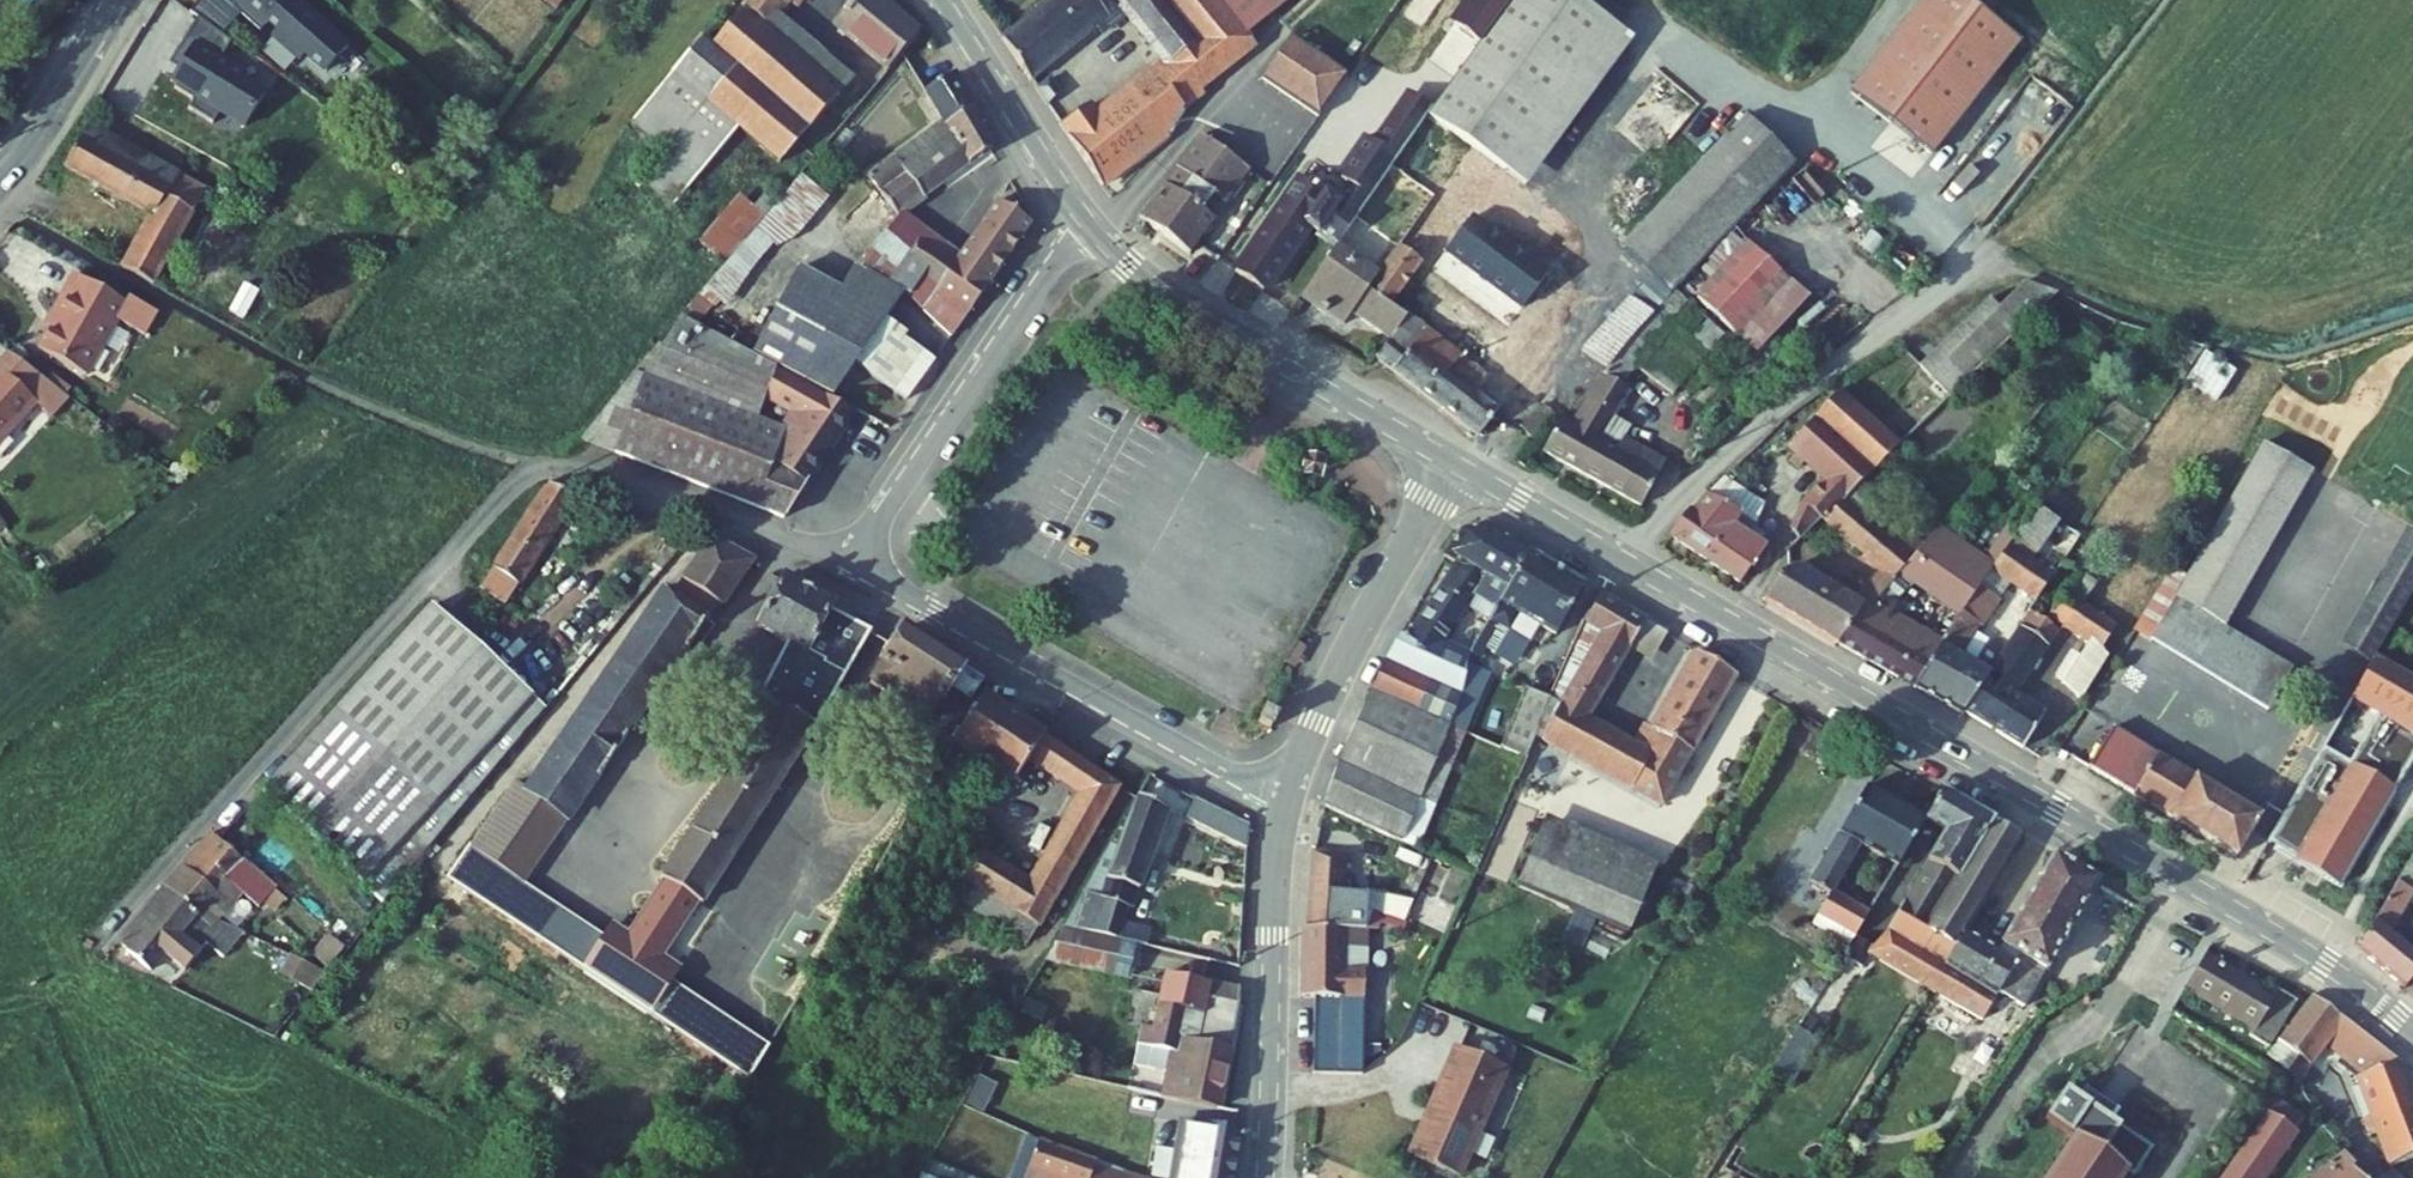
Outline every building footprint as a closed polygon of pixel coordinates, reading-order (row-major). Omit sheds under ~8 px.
[(198,19),(206,25),(230,43),(247,20),(267,35),(272,29),(280,35),(276,41),(303,61),(307,56),(328,74),(354,44),(302,0),(212,0),(198,19)] [(531,8),(557,28),(578,0),(538,0),(531,8)] [(628,126),(664,160),(639,188),(669,217),(739,142),(780,176),(833,113),(767,42),(788,16),(801,0),(757,0),(717,54),(707,44),(628,126)] [(844,29),(898,69),(929,32),(888,0),(865,0),(844,29)] [(1008,41),(1036,84),(1100,30),(1106,38),(1128,20),(1150,47),(1138,57),(1153,74),(1125,96),(1097,118),(1087,106),(1063,125),(1092,168),(1207,71),(1194,54),(1205,47),(1167,0),(1058,0),(1008,41)] [(1205,47),(1194,54),(1207,71),(1271,19),(1256,0),(1167,0),(1205,47)] [(1271,19),(1296,0),(1256,0),(1271,19)] [(1973,0),(1912,0),(1847,84),(1942,158),(2030,44),(1973,0)] [(854,87),(788,16),(767,42),(833,113),(854,87)] [(1588,66),(1525,21),(1436,146),(1497,192),(1588,66)] [(230,43),(206,25),(185,59),(194,65),(180,86),(186,90),(183,95),(202,107),(196,116),(221,131),(228,119),(253,135),(273,104),(248,88),(251,84),(228,69),(240,50),(230,43)] [(1325,118),(1352,79),(1298,41),(1271,78),(1325,118)] [(937,97),(955,123),(959,128),(982,109),(963,77),(937,97)] [(1125,96),(1115,84),(1087,106),(1097,118),(1125,96)] [(1063,100),(1052,85),(1042,93),(1052,109),(1063,100)] [(955,123),(875,185),(901,218),(903,222),(908,218),(994,155),(1002,145),(982,109),(959,128),(955,123)] [(1426,131),(1399,113),(1384,137),(1410,155),(1426,131)] [(1749,123),(1724,149),(1774,197),(1800,170),(1749,123)] [(157,217),(128,271),(159,289),(209,196),(93,129),(70,169),(157,217)] [(1307,243),(1335,263),(1341,255),(1410,155),(1384,137),(1370,158),(1362,152),(1334,193),(1344,199),(1332,218),(1295,193),(1231,288),(1263,309),(1307,243)] [(1204,138),(1201,143),(1250,177),(1253,172),(1204,138)] [(1302,150),(1288,140),(1268,168),(1282,178),(1302,150)] [(1201,143),(1151,214),(1143,224),(1192,258),(1215,223),(1205,216),(1215,203),(1227,211),(1250,177),(1201,143)] [(858,164),(866,174),(891,155),(883,145),(858,164)] [(1724,149),(1626,254),(1657,284),(1639,302),(1659,321),(1774,197),(1724,149)] [(815,167),(718,281),(747,305),(843,192),(815,167)] [(1151,214),(1125,177),(1105,190),(1135,235),(1143,224),(1151,214)] [(744,191),(701,238),(722,257),(764,209),(744,191)] [(1435,208),(1405,253),(1421,265),(1442,234),(1461,247),(1473,229),(1428,195),(1423,201),(1435,208)] [(1392,243),(1405,253),(1435,208),(1423,201),(1392,243)] [(906,304),(910,299),(916,292),(933,304),(942,292),(976,318),(1036,228),(1005,207),(966,260),(926,230),(882,289),(906,304)] [(1463,268),(1523,316),(1538,299),(1546,305),(1555,293),(1473,229),(1461,247),(1434,289),(1460,306),(1463,302),(1466,304),(1480,286),(1460,272),(1463,268)] [(1370,305),(1392,320),(1421,279),(1434,289),(1461,247),(1442,234),(1421,265),(1405,253),(1384,285),(1370,305)] [(1335,263),(1314,294),(1300,314),(1344,344),(1355,327),(1392,353),(1377,373),(1397,387),(1417,360),(1396,345),(1404,335),(1399,331),(1402,327),(1392,320),(1370,305),(1384,285),(1341,255),(1335,263)] [(1780,299),(1743,264),(1691,319),(1729,353),(1780,299)] [(128,271),(126,273),(157,291),(159,289),(128,271)] [(839,403),(861,371),(888,331),(906,304),(882,289),(857,271),(839,297),(813,282),(758,360),(839,403)] [(67,296),(72,300),(54,331),(43,351),(90,378),(121,321),(147,337),(159,315),(133,301),(131,305),(79,276),(67,296)] [(1980,314),(1922,371),(1954,404),(2065,297),(2027,288),(1989,324),(1980,314)] [(959,342),(976,318),(942,292),(933,304),(916,292),(910,299),(916,303),(919,299),(933,309),(926,318),(959,342)] [(72,300),(67,296),(49,328),(54,331),(72,300)] [(1805,322),(1780,299),(1729,353),(1754,378),(1805,322)] [(1636,300),(1585,356),(1608,377),(1631,354),(1645,337),(1659,321),(1639,302),(1636,300)] [(682,323),(661,362),(653,357),(621,444),(673,463),(726,486),(799,517),(820,483),(862,416),(839,403),(758,360),(755,364),(682,323)] [(1402,327),(1399,331),(1404,335),(1407,331),(1402,327)] [(1457,371),(1407,331),(1404,335),(1396,345),(1417,360),(1397,387),(1468,440),(1478,446),(1559,351),(1531,329),(1492,376),(1481,390),(1457,371)] [(888,331),(861,371),(911,408),(939,368),(888,331)] [(1660,348),(1645,337),(1631,354),(1646,364),(1660,348)] [(1672,343),(1639,386),(1671,411),(1689,388),(1674,376),(1690,357),(1672,343)] [(2189,376),(2220,394),(2236,366),(2205,348),(2189,376)] [(1626,390),(1646,364),(1631,354),(1609,381),(1626,390)] [(1492,376),(1467,358),(1457,371),(1481,390),(1492,376)] [(17,359),(0,375),(0,450),(45,405),(60,420),(77,404),(17,359)] [(1617,401),(1626,390),(1609,381),(1575,433),(1566,427),(1548,461),(1576,477),(1595,443),(1603,449),(1618,423),(1624,411),(1617,401)] [(1902,455),(1839,400),(1790,455),(1829,488),(1807,512),(1796,537),(1806,548),(1829,526),(1850,506),(1871,486),(1902,455)] [(1541,416),(1518,440),(1535,455),(1557,431),(1541,416)] [(1635,431),(1618,423),(1603,449),(1595,443),(1576,477),(1598,489),(1612,463),(1616,465),(1628,444),(1635,431)] [(2186,575),(2145,640),(2148,642),(2153,635),(2185,655),(2207,621),(2218,628),(2314,473),(2266,443),(2186,575)] [(1670,468),(1628,444),(1616,465),(1612,463),(1598,489),(1644,514),(1670,468)] [(1326,480),(1328,459),(1306,456),(1304,478),(1326,480)] [(1871,486),(1850,506),(1905,552),(1919,537),(1925,531),(1871,486)] [(1693,517),(1671,542),(1746,590),(1771,555),(1762,549),(1780,525),(1729,487),(1697,520),(1693,517)] [(558,491),(500,577),(524,592),(579,506),(558,491)] [(1905,552),(1850,506),(1829,526),(1888,575),(1863,602),(1816,574),(1806,576),(1785,613),(1846,648),(1868,607),(1878,613),(1932,549),(1919,537),(1905,552)] [(2038,519),(2018,549),(2043,567),(2063,537),(2038,519)] [(2412,603),(2412,536),(2409,534),(2340,652),(2372,671),(2380,659),(2412,603)] [(1532,560),(1491,537),(1466,542),(1447,569),(1458,575),(1410,648),(1400,645),(1373,699),(1422,719),(1434,690),(1464,703),(1472,662),(1445,650),(1479,603),(1499,616),(1532,560)] [(1939,541),(1932,549),(1878,613),(1868,607),(1846,648),(1924,693),(1951,650),(1889,617),(1917,585),(1972,617),(2018,549),(2006,541),(1987,569),(1939,541)] [(513,793),(470,857),(532,899),(603,788),(606,791),(688,659),(691,661),(754,569),(708,545),(671,601),(662,595),(528,803),(513,793)] [(2063,581),(2043,567),(2018,549),(1972,617),(1951,650),(1924,693),(1968,719),(1972,715),(2000,674),(1971,655),(1990,627),(1982,621),(2009,582),(2046,606),(2063,581)] [(1591,595),(1532,560),(1499,616),(1492,628),(1513,641),(1525,624),(1561,645),(1591,595)] [(2075,563),(2063,581),(2046,606),(2000,674),(1972,715),(2031,751),(2054,715),(2026,698),(2074,625),(2096,639),(2082,662),(2066,690),(2084,702),(2116,650),(2111,647),(2124,627),(2075,593),(2089,573),(2075,563)] [(2145,640),(2186,575),(2170,564),(2129,630),(2145,640)] [(500,577),(494,585),(518,601),(524,592),(500,577)] [(787,586),(759,636),(778,645),(808,661),(816,648),(834,617),(836,612),(811,599),(787,586)] [(1668,640),(1604,602),(1586,637),(1598,645),(1594,653),(1588,649),(1579,663),(1586,667),(1564,705),(1568,707),(1562,718),(1552,714),(1541,737),(1613,780),(1637,741),(1595,717),(1633,653),(1654,664),(1668,640)] [(429,617),(272,814),(389,909),(548,712),(429,617)] [(834,617),(816,648),(857,670),(873,640),(834,617)] [(2264,715),(2286,680),(2290,673),(2218,628),(2207,621),(2185,655),(2180,662),(2264,715)] [(2400,634),(2383,661),(2408,677),(2412,669),(2412,642),(2400,634)] [(2148,642),(2180,662),(2185,655),(2153,635),(2148,642)] [(908,639),(871,691),(928,732),(943,712),(955,722),(964,710),(972,716),(986,690),(908,639)] [(1638,742),(1637,741),(1613,780),(1666,812),(1741,681),(1700,658),(1659,728),(1663,731),(1652,750),(1638,742)] [(2082,662),(2077,658),(2060,685),(2066,690),(2082,662)] [(2380,659),(2372,671),(2366,682),(2269,847),(2338,886),(2347,869),(2356,854),(2369,832),(2389,799),(2412,758),(2412,756),(2412,680),(2408,677),(2383,661),(2380,659)] [(768,662),(759,678),(789,696),(799,679),(768,662)] [(805,668),(799,679),(789,696),(699,849),(681,877),(724,903),(848,693),(805,668)] [(1439,763),(1464,703),(1434,690),(1422,719),(1373,699),(1341,773),(1327,816),(1405,847),(1421,808),(1435,774),(1439,763)] [(1529,764),(1541,737),(1552,714),(1526,702),(1503,752),(1529,764)] [(1002,868),(971,916),(1031,955),(1041,939),(1045,939),(1124,799),(987,706),(958,752),(1018,794),(1031,775),(1081,808),(1034,888),(1002,868)] [(1278,726),(1265,721),(1260,732),(1272,739),(1278,726)] [(1652,750),(1663,731),(1659,728),(1650,722),(1638,742),(1652,750)] [(2260,822),(2108,728),(2084,767),(2236,861),(2260,822)] [(1526,772),(1529,764),(1503,752),(1500,760),(1526,772)] [(1456,770),(1439,763),(1435,774),(1451,781),(1456,770)] [(1451,781),(1435,774),(1421,808),(1437,815),(1451,781)] [(1932,825),(1876,792),(1820,889),(1839,901),(1827,924),(1860,943),(1877,915),(1872,912),(1870,917),(1844,902),(1873,854),(1904,872),(1932,825)] [(2031,845),(1949,797),(1932,825),(1952,837),(1878,954),(1865,946),(1853,964),(1868,973),(1875,962),(1938,999),(1973,941),(2031,845)] [(1249,837),(1255,816),(1197,801),(1191,822),(1249,837)] [(1110,859),(1066,938),(1140,956),(1146,958),(1149,946),(1083,930),(1097,905),(1134,919),(1169,820),(1138,808),(1116,861),(1110,859)] [(1601,844),(1549,820),(1517,890),(1573,915),(1601,844)] [(221,841),(175,895),(204,922),(225,931),(252,900),(270,915),(286,898),(221,841)] [(1659,870),(1601,844),(1573,915),(1628,940),(1659,870)] [(470,857),(449,885),(577,971),(597,943),(532,899),(470,857)] [(1357,864),(1320,863),(1312,931),(1367,934),(1374,918),(1380,904),(1352,900),(1357,864)] [(2007,961),(1973,941),(1938,999),(1987,1030),(1996,1016),(2021,1030),(2105,889),(2064,865),(2007,961)] [(2402,888),(2412,894),(2412,869),(2402,888)] [(2412,907),(2412,894),(2402,888),(2362,956),(2409,994),(2412,989),(2412,949),(2397,936),(2412,907)] [(657,890),(625,941),(635,948),(668,896),(657,890)] [(175,895),(128,949),(160,975),(163,973),(173,982),(194,958),(198,962),(225,931),(204,922),(175,895)] [(1395,921),(1374,918),(1367,934),(1367,936),(1393,938),(1395,921)] [(1366,1003),(1367,936),(1367,934),(1312,931),(1303,930),(1302,1014),(1315,1014),(1346,1014),(1346,1002),(1366,1003)] [(335,963),(347,944),(329,932),(317,951),(335,963)] [(1066,938),(1048,971),(1131,992),(1140,956),(1066,938)] [(597,943),(577,971),(590,980),(605,990),(626,962),(597,943)] [(2298,1006),(2205,957),(2184,992),(2272,1044),(2298,1006)] [(626,962),(605,990),(721,1069),(741,1039),(626,962)] [(301,966),(289,980),(316,1002),(333,981),(301,966)] [(1170,1079),(1164,1106),(1180,1111),(1221,1122),(1246,1001),(1246,981),(1211,973),(1206,993),(1171,985),(1159,1036),(1147,1034),(1138,1072),(1170,1079)] [(1859,990),(1844,980),(1808,1039),(1821,1049),(1859,990)] [(2319,1001),(2287,1043),(2284,1047),(2308,1064),(2303,1071),(2314,1079),(2333,1052),(2346,1063),(2341,1069),(2361,1084),(2377,1122),(2368,1126),(2373,1138),(2382,1134),(2397,1172),(2412,1166),(2412,1088),(2405,1067),(2319,1001)] [(1367,1036),(1366,1003),(1346,1002),(1346,1014),(1315,1014),(1316,1036),(1367,1036)] [(1030,1012),(1027,1024),(1049,1029),(1052,1018),(1030,1012)] [(741,1039),(721,1069),(753,1091),(773,1061),(741,1039)] [(1455,1059),(1441,1099),(1446,1101),(1418,1168),(1443,1177),(1472,1177),(1477,1165),(1485,1143),(1510,1081),(1455,1059)] [(2235,1175),(2233,1177),(2272,1177),(2318,1113),(2292,1093),(2235,1175)] [(1446,1101),(1441,1099),(1413,1166),(1418,1168),(1446,1101)] [(2062,1099),(2049,1119),(2070,1132),(2039,1177),(2116,1177),(2124,1165),(2120,1162),(2130,1145),(2108,1130),(2095,1121),(2080,1111),(2062,1099)] [(1146,1102),(1143,1117),(1176,1126),(1180,1111),(1164,1106),(1146,1102)] [(1043,1140),(1031,1134),(1011,1175),(1018,1177),(1025,1177),(1043,1140)] [(1242,1146),(1186,1136),(1179,1166),(1161,1160),(1157,1177),(1236,1177),(1242,1146)] [(1499,1148),(1485,1143),(1477,1165),(1490,1171),(1499,1148)] [(1044,1148),(1033,1177),(1095,1177),(1099,1169),(1044,1148)] [(2358,1177),(2361,1174),(2347,1159),(2326,1177),(2359,1177),(2358,1177)] [(1099,1169),(1095,1177),(1116,1177),(1099,1169)]
